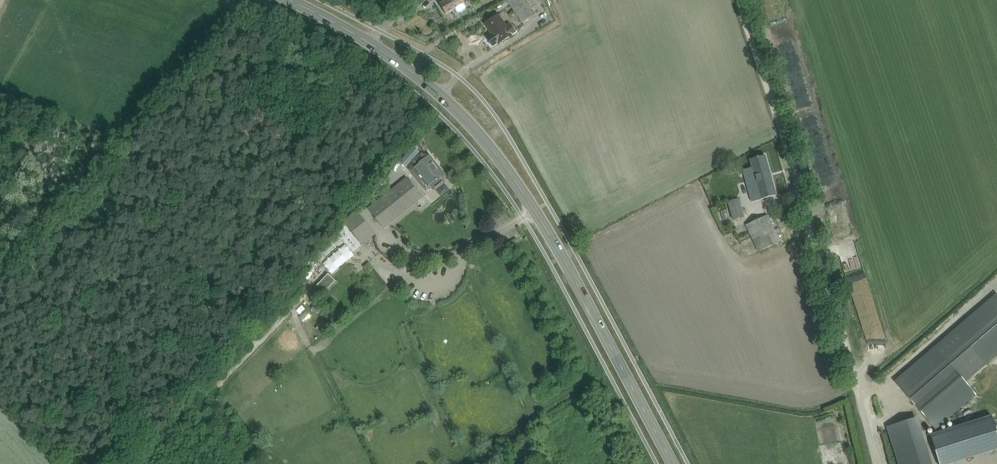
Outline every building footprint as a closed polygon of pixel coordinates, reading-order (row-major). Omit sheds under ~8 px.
[(444,1),(440,4),(446,14),(455,9),(457,13),(467,7),(465,3),(463,0),(444,0),(444,1)] [(523,23),(535,15),(531,9),(538,5),(534,0),(507,0),(523,23)] [(484,23),(485,24),(486,23),(492,32),(491,33),(498,44),(516,32),(510,23),(506,26),(498,14),(484,23)] [(272,103),(263,112),(271,119),(279,110),(272,103)] [(413,147),(400,161),(406,167),(419,152),(413,147)] [(425,158),(422,154),(413,162),(416,165),(411,170),(426,189),(436,181),(437,182),(439,180),(439,179),(444,175),(428,156),(425,158)] [(765,155),(750,159),(754,176),(746,178),(752,201),(776,195),(765,155)] [(739,159),(741,166),(750,163),(748,156),(739,159)] [(384,227),(421,197),(406,179),(369,208),(384,227)] [(726,180),(715,184),(720,200),(731,196),(726,180)] [(744,216),(738,199),(728,202),(733,219),(744,216)] [(374,234),(355,210),(345,222),(362,244),(374,234)] [(493,222),(496,230),(513,222),(510,214),(493,222)] [(767,215),(745,225),(758,252),(779,241),(767,215)] [(996,354),(996,294),(894,382),(935,429),(976,394),(965,381),(969,377),(970,378),(996,354)] [(324,310),(319,317),(325,321),(330,314),(324,310)] [(929,434),(938,463),(948,463),(996,449),(996,436),(991,415),(929,434)] [(909,419),(887,426),(899,463),(923,463),(909,419)]
